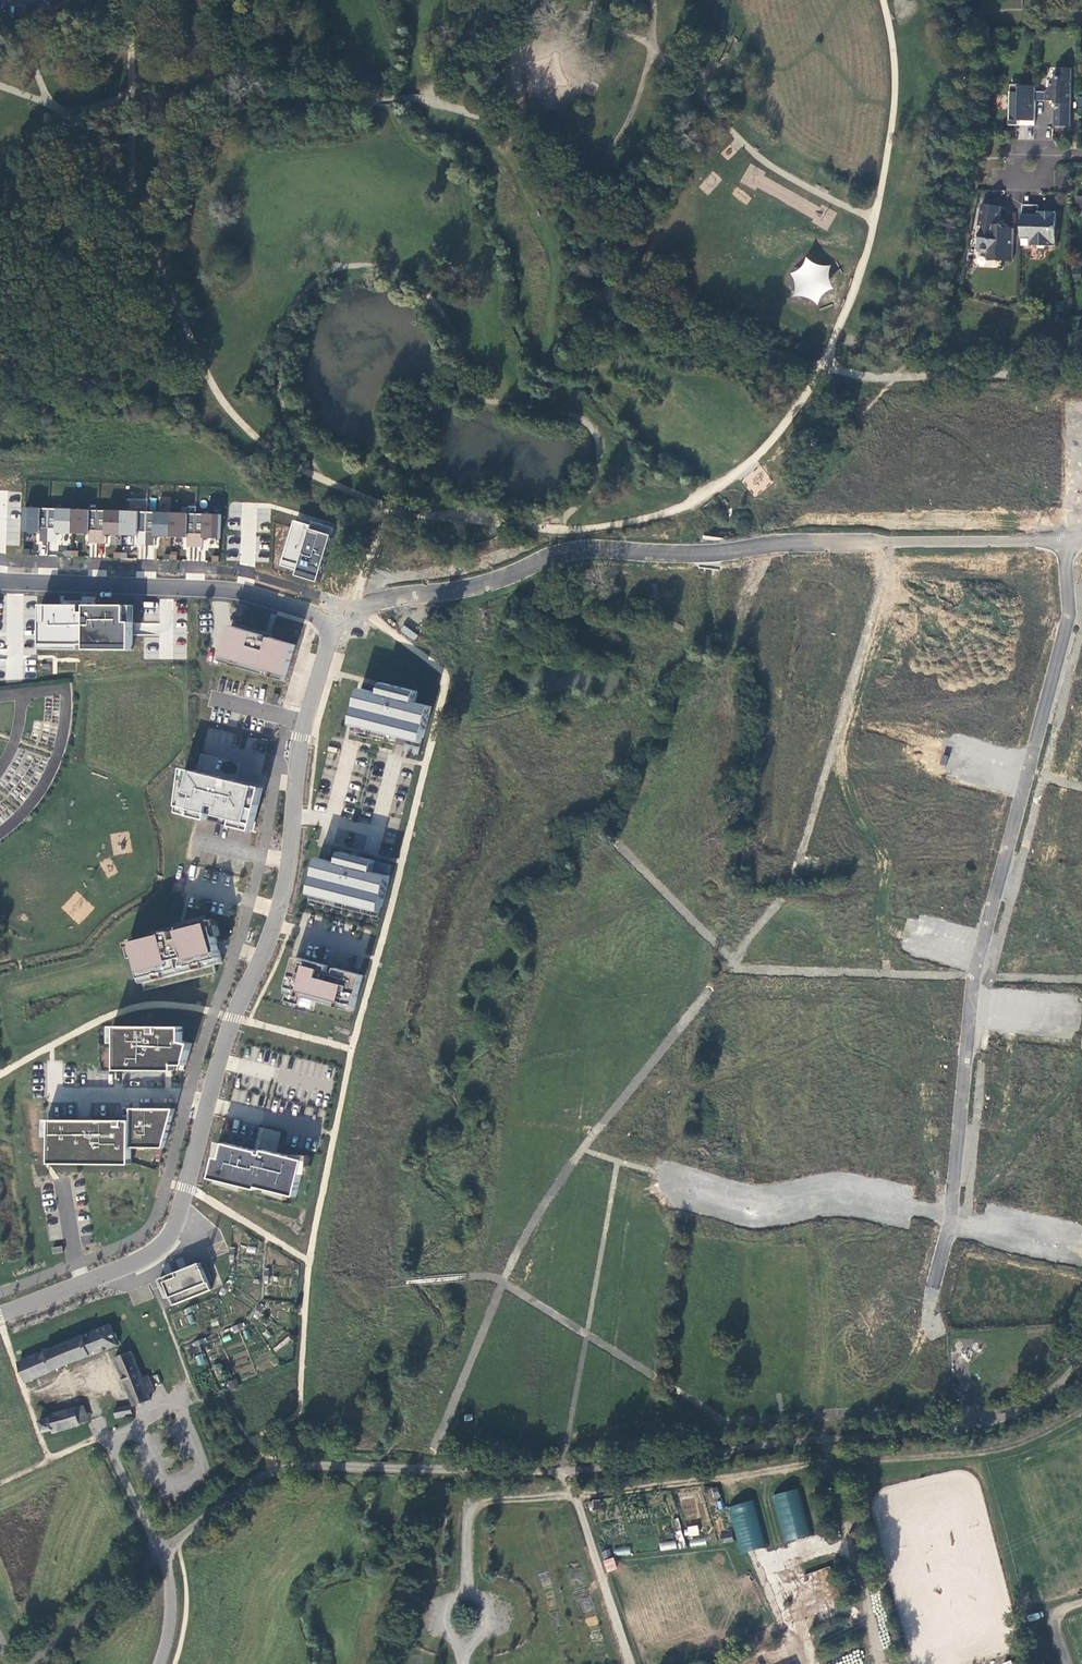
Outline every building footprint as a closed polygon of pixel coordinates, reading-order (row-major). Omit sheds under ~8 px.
[(1070,124),(1071,66),(1057,66),(1057,76),(1051,76),(1051,86),(1046,90),(1046,99),(1054,99),(1057,103),(1057,108),(1054,108),(1054,124),(1070,124)] [(1020,114),(1035,115),(1036,84),(1011,83),(1010,119),(1020,119),(1020,114)] [(1002,205),(983,202),(981,210),(983,214),(982,219),(980,219),(978,232),(981,233),(979,246),(989,248),(989,256),(998,257),(1000,260),(1013,260),(1013,227),(1004,227),(1001,223),(999,223),(1002,205)] [(1021,202),(1021,212),(1038,213),(1038,202),(1021,202)] [(1021,212),(1020,242),(1056,244),(1057,209),(1044,209),(1044,213),(1038,213),(1021,212)] [(801,269),(796,271),(789,273),(794,279),(797,286),(797,291),(795,297),(800,297),(806,298),(813,300),(819,306),(822,297),(829,292),(835,289),(832,285),(829,277),(830,270),(832,265),(823,266),(818,265),(813,262),(808,257),(805,264),(801,269)] [(41,510),(26,509),(25,533),(41,533),(41,529),(41,510)] [(49,529),(50,510),(41,510),(41,529),(49,529)] [(58,530),(59,511),(50,510),(49,529),(58,530)] [(74,511),(59,511),(58,534),(74,534),(74,530),(74,511)] [(90,511),(74,511),(74,534),(89,535),(90,531),(90,511)] [(98,531),(99,512),(90,511),(90,531),(98,531)] [(107,531),(107,512),(99,512),(98,531),(107,531)] [(123,513),(107,512),(106,535),(122,536),(122,532),(123,513)] [(139,513),(123,513),(122,536),(138,536),(138,532),(139,513)] [(147,533),(147,514),(139,513),(138,532),(147,533)] [(155,533),(156,514),(147,514),(147,533),(155,533)] [(172,514),(156,514),(155,537),(171,538),(171,534),(172,514)] [(188,515),(172,514),(171,538),(187,538),(187,534),(188,515)] [(196,534),(196,515),(188,515),(187,534),(196,534)] [(204,535),(205,515),(196,515),(196,534),(204,535)] [(221,516),(205,515),(204,539),(220,539),(220,535),(221,516)] [(312,527),(296,522),(282,567),(299,572),(297,577),(319,584),(336,529),(314,522),(312,527)] [(10,523),(9,545),(18,545),(18,523),(10,523)] [(186,547),(186,560),(218,562),(219,540),(210,539),(209,549),(201,548),(200,558),(193,557),(194,548),(186,547)] [(154,546),(137,545),(137,559),(154,559),(154,546)] [(128,606),(39,605),(39,651),(133,652),(133,623),(127,623),(128,606)] [(400,631),(413,640),(417,635),(404,625),(400,631)] [(297,646),(231,626),(221,662),(272,677),(274,672),(288,676),(297,646)] [(381,695),(361,690),(353,721),(424,739),(432,707),(415,703),(418,692),(384,684),(381,695)] [(263,787),(184,768),(177,813),(253,830),(263,787)] [(329,861),(319,859),(311,890),(382,908),(392,868),(393,866),(342,853),(339,864),(329,861)] [(212,920),(132,939),(144,990),(217,973),(215,966),(223,964),(220,954),(212,920)] [(364,976),(296,957),(284,1002),(299,1006),(302,998),(354,1012),(355,1010),(364,976)] [(183,1028),(121,1027),(120,1071),(159,1071),(159,1066),(171,1066),(171,1071),(175,1071),(175,1066),(187,1066),(193,1044),(183,1042),(183,1028)] [(132,1121),(51,1121),(51,1164),(132,1165),(133,1148),(165,1148),(176,1110),(132,1109),(132,1121)] [(222,1159),(217,1158),(211,1179),(258,1190),(259,1188),(297,1197),(306,1161),(277,1154),(282,1133),(265,1129),(260,1152),(226,1144),(222,1159)] [(200,1264),(159,1281),(167,1300),(170,1298),(173,1306),(211,1290),(200,1264)] [(111,1324),(20,1362),(27,1381),(71,1362),(122,1342),(120,1339),(117,1340),(111,1324)] [(194,1355),(202,1352),(198,1341),(189,1344),(194,1355)] [(143,1378),(132,1351),(116,1357),(116,1358),(120,1367),(135,1407),(152,1400),(149,1393),(143,1378)] [(203,1353),(195,1355),(197,1366),(206,1364),(203,1353)] [(143,1378),(149,1393),(156,1391),(149,1375),(143,1378)] [(84,1404),(76,1407),(81,1423),(89,1421),(84,1404)] [(116,1408),(118,1416),(134,1413),(132,1404),(116,1408)] [(54,1429),(55,1432),(82,1424),(81,1423),(76,1407),(51,1415),(52,1417),(41,1420),(44,1431),(54,1429)] [(798,1488),(772,1495),(784,1542),(809,1535),(798,1488)] [(727,1507),(741,1554),(766,1546),(752,1500),(727,1507)] [(688,1536),(699,1536),(698,1526),(688,1526),(688,1536)] [(675,1541),(659,1542),(660,1550),(676,1549),(675,1541)] [(606,1572),(617,1569),(613,1557),(603,1560),(606,1572)] [(596,1615),(586,1618),(588,1626),(599,1623),(596,1615)]
